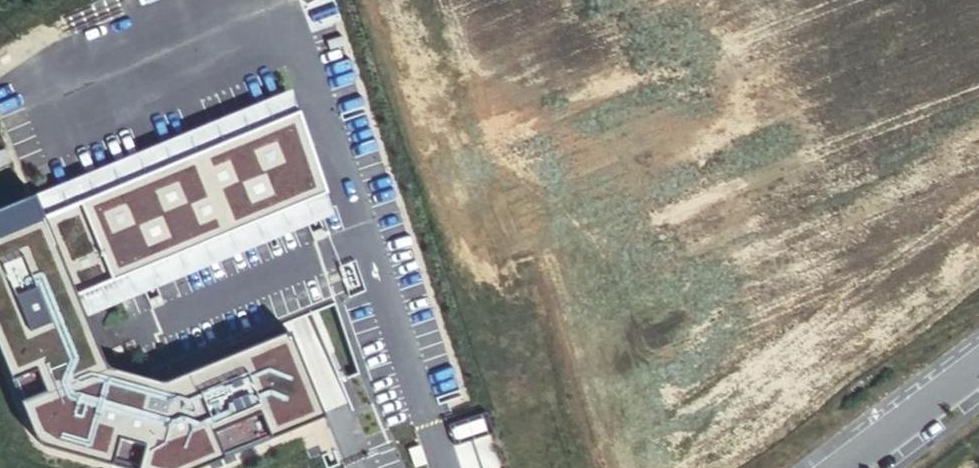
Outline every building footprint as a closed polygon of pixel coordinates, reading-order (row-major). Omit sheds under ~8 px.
[(291,91),(41,194),(49,215),(300,112),(291,91)] [(82,294),(332,191),(300,112),(49,215),(41,194),(0,211),(0,353),(38,445),(112,465),(116,451),(141,458),(138,467),(201,467),(325,417),(289,331),(165,383),(111,365),(91,315),(82,294)] [(82,294),(91,315),(341,212),(332,191),(82,294)] [(425,464),(419,446),(409,449),(415,467),(425,464)]
